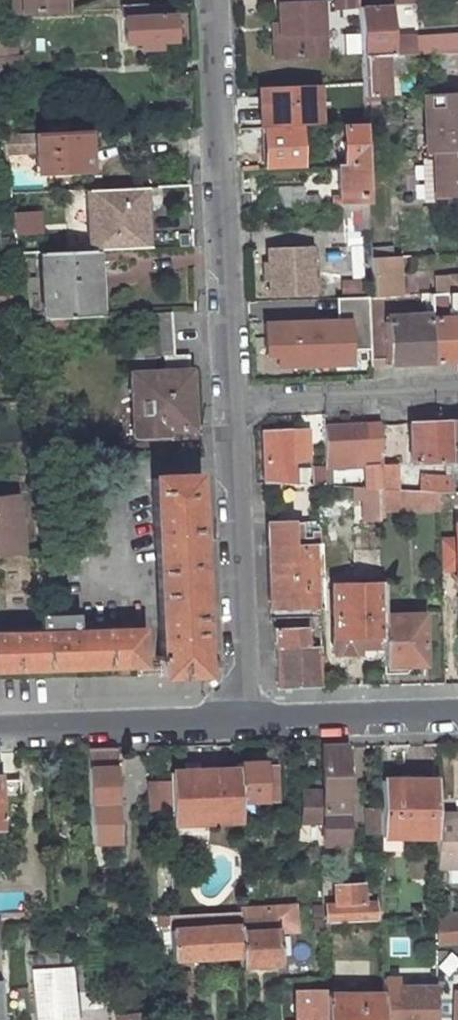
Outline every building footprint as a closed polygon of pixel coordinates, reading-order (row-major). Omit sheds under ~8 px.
[(21,14),(20,0),(13,0),(14,14),(21,14)] [(67,12),(67,0),(20,0),(21,14),(67,12)] [(322,0),(281,0),(281,3),(279,3),(280,23),(282,57),(324,55),(322,0)] [(379,5),(359,6),(362,56),(390,55),(389,38),(388,5),(379,5)] [(121,7),(123,44),(139,43),(174,41),(172,6),(145,7),(145,6),(121,7)] [(0,28),(0,58),(18,56),(14,29),(4,27),(0,28)] [(457,52),(457,35),(442,36),(412,38),(412,37),(389,38),(390,55),(408,54),(446,53),(457,52)] [(457,70),(457,52),(446,53),(446,70),(457,70)] [(390,55),(362,56),(364,97),(387,96),(385,72),(392,72),(393,77),(404,77),(408,73),(409,71),(408,54),(390,55)] [(392,72),(385,72),(387,96),(394,96),(393,77),(392,72)] [(264,87),(265,127),(318,124),(317,85),(264,87)] [(423,96),(427,155),(457,153),(457,94),(423,96)] [(334,205),(369,203),(366,156),(365,123),(343,124),(344,141),(338,141),(338,151),(344,151),(345,165),(338,165),(339,197),(333,197),(334,205)] [(88,131),(34,133),(35,173),(89,171),(88,131)] [(426,155),(426,160),(424,160),(425,185),(438,184),(439,201),(451,200),(451,195),(457,195),(457,153),(427,155),(426,155)] [(438,184),(425,185),(426,201),(439,201),(438,184)] [(144,188),(87,191),(90,250),(92,250),(140,248),(138,208),(145,208),(144,188)] [(303,188),(273,189),(273,208),(314,207),(314,199),(304,199),(303,188)] [(369,206),(334,207),(336,232),(370,231),(369,206)] [(41,213),(11,214),(12,238),(42,236),(41,213)] [(310,247),(268,249),(271,296),(313,294),(310,247)] [(390,247),(371,249),(371,258),(391,257),(390,247)] [(90,250),(40,253),(44,319),(96,317),(93,261),(88,261),(88,255),(93,255),(92,250),(90,250)] [(373,298),(395,297),(393,257),(391,257),(371,258),(373,298)] [(447,277),(448,294),(457,293),(457,276),(447,277)] [(444,308),(443,290),(422,291),(423,310),(444,308)] [(369,350),(368,298),(263,301),(264,357),(266,357),(276,365),(276,367),(348,365),(348,350),(369,350)] [(456,319),(456,311),(448,311),(448,319),(431,320),(433,362),(457,361),(457,319),(456,319)] [(171,312),(140,314),(143,357),(162,356),(174,355),(171,312)] [(386,364),(433,362),(431,320),(384,322),(386,364)] [(174,355),(162,356),(163,372),(189,371),(188,355),(174,355)] [(166,431),(192,429),(189,371),(163,372),(130,373),(133,440),(167,438),(166,431)] [(451,462),(457,462),(457,421),(449,422),(451,462)] [(449,422),(409,424),(411,463),(451,462),(449,422)] [(379,425),(364,426),(364,453),(355,453),(355,466),(331,466),(331,487),(355,488),(365,488),(364,471),(371,471),(371,464),(381,464),(379,425)] [(364,426),(324,428),(324,466),(325,486),(331,487),(331,466),(355,466),(355,453),(364,453),(364,426)] [(263,432),(265,483),(294,485),(293,463),(309,462),(307,429),(263,432)] [(397,463),(381,464),(382,489),(397,489),(397,463)] [(371,471),(364,471),(365,488),(380,489),(382,489),(381,464),(371,464),(371,471)] [(324,466),(313,467),(314,486),(325,486),(324,466)] [(451,477),(426,476),(425,491),(440,492),(452,493),(451,477)] [(201,674),(193,477),(152,479),(160,655),(156,655),(156,659),(160,659),(161,676),(201,674)] [(365,488),(355,488),(354,498),(357,498),(364,498),(363,508),(380,508),(380,489),(365,488)] [(397,489),(382,489),(380,489),(380,508),(380,510),(400,510),(400,490),(397,489)] [(420,491),(400,490),(400,510),(420,510),(420,491)] [(420,491),(420,510),(440,510),(440,492),(425,491),(420,491)] [(452,493),(440,492),(440,510),(440,513),(457,512),(457,510),(457,493),(452,493)] [(22,554),(15,494),(0,496),(0,557),(22,554)] [(364,498),(357,498),(356,513),(364,520),(380,519),(380,510),(380,508),(363,508),(364,498)] [(442,535),(444,585),(457,585),(457,517),(451,517),(452,534),(442,535)] [(267,524),(269,609),(321,607),(318,532),(311,533),(311,539),(299,540),(299,547),(292,547),(291,523),(267,524)] [(375,653),(384,653),(383,617),(382,585),(331,586),(333,654),(360,654),(360,656),(362,659),(365,661),(367,661),(371,660),(373,659),(374,657),(375,653)] [(422,615),(383,617),(384,653),(384,667),(423,665),(422,615)] [(42,618),(42,635),(76,634),(75,617),(42,618)] [(308,627),(275,629),(276,649),(279,689),(321,687),(319,647),(309,647),(308,627)] [(0,637),(0,668),(140,664),(139,632),(76,634),(42,635),(0,637)] [(323,844),(345,843),(344,746),(322,747),(323,792),(302,792),(303,821),(323,821),(323,844)] [(113,750),(87,751),(89,826),(116,826),(113,750)] [(238,770),(239,802),(276,801),(276,766),(265,766),(264,762),(238,763),(238,770)] [(185,763),(185,772),(198,772),(197,763),(185,763)] [(185,772),(169,773),(170,784),(170,809),(171,824),(193,824),(193,815),(239,812),(239,802),(238,770),(198,772),(185,772)] [(435,779),(380,779),(380,807),(380,834),(380,837),(435,837),(435,813),(435,779)] [(151,809),(170,809),(170,784),(150,784),(151,809)] [(20,826),(19,799),(0,800),(0,799),(0,827),(20,826)] [(380,807),(365,808),(367,835),(380,834),(380,807)] [(193,815),(193,824),(240,821),(239,812),(193,815)] [(435,813),(435,837),(436,866),(448,866),(448,881),(457,881),(457,813),(435,813)] [(317,840),(317,824),(299,824),(299,840),(317,840)] [(360,885),(334,886),(335,903),(326,903),(327,922),(375,920),(374,901),(361,901),(360,885)] [(449,895),(436,895),(435,913),(449,912),(449,895)] [(106,901),(96,902),(97,919),(107,919),(106,904),(106,901)] [(117,903),(106,904),(107,919),(108,919),(118,918),(118,914),(117,904),(117,903)] [(128,903),(117,904),(118,914),(129,913),(128,903)] [(410,907),(411,917),(421,916),(420,906),(410,907)] [(239,955),(240,967),(280,965),(278,932),(293,931),(292,909),(237,912),(239,955)] [(237,912),(167,916),(170,947),(170,959),(239,955),(237,912)] [(435,914),(436,922),(457,920),(457,912),(435,914)] [(108,919),(109,932),(141,930),(142,950),(170,947),(167,916),(118,918),(108,919)] [(436,922),(437,944),(457,941),(457,920),(436,922)] [(444,949),(435,948),(435,963),(434,969),(441,969),(441,964),(445,964),(444,949)] [(0,953),(0,958),(2,981),(4,1019),(15,1019),(10,952),(0,953)] [(70,955),(29,957),(31,970),(72,968),(70,955)] [(36,1019),(77,1019),(72,968),(31,970),(36,1019)] [(189,972),(175,974),(176,989),(190,988),(189,972)] [(382,995),(383,1019),(435,1019),(435,987),(398,988),(398,979),(382,980),(382,995)] [(323,995),(323,992),(296,992),(296,1019),(324,1019),(323,995)] [(323,995),(324,1019),(383,1019),(382,995),(323,995)]
